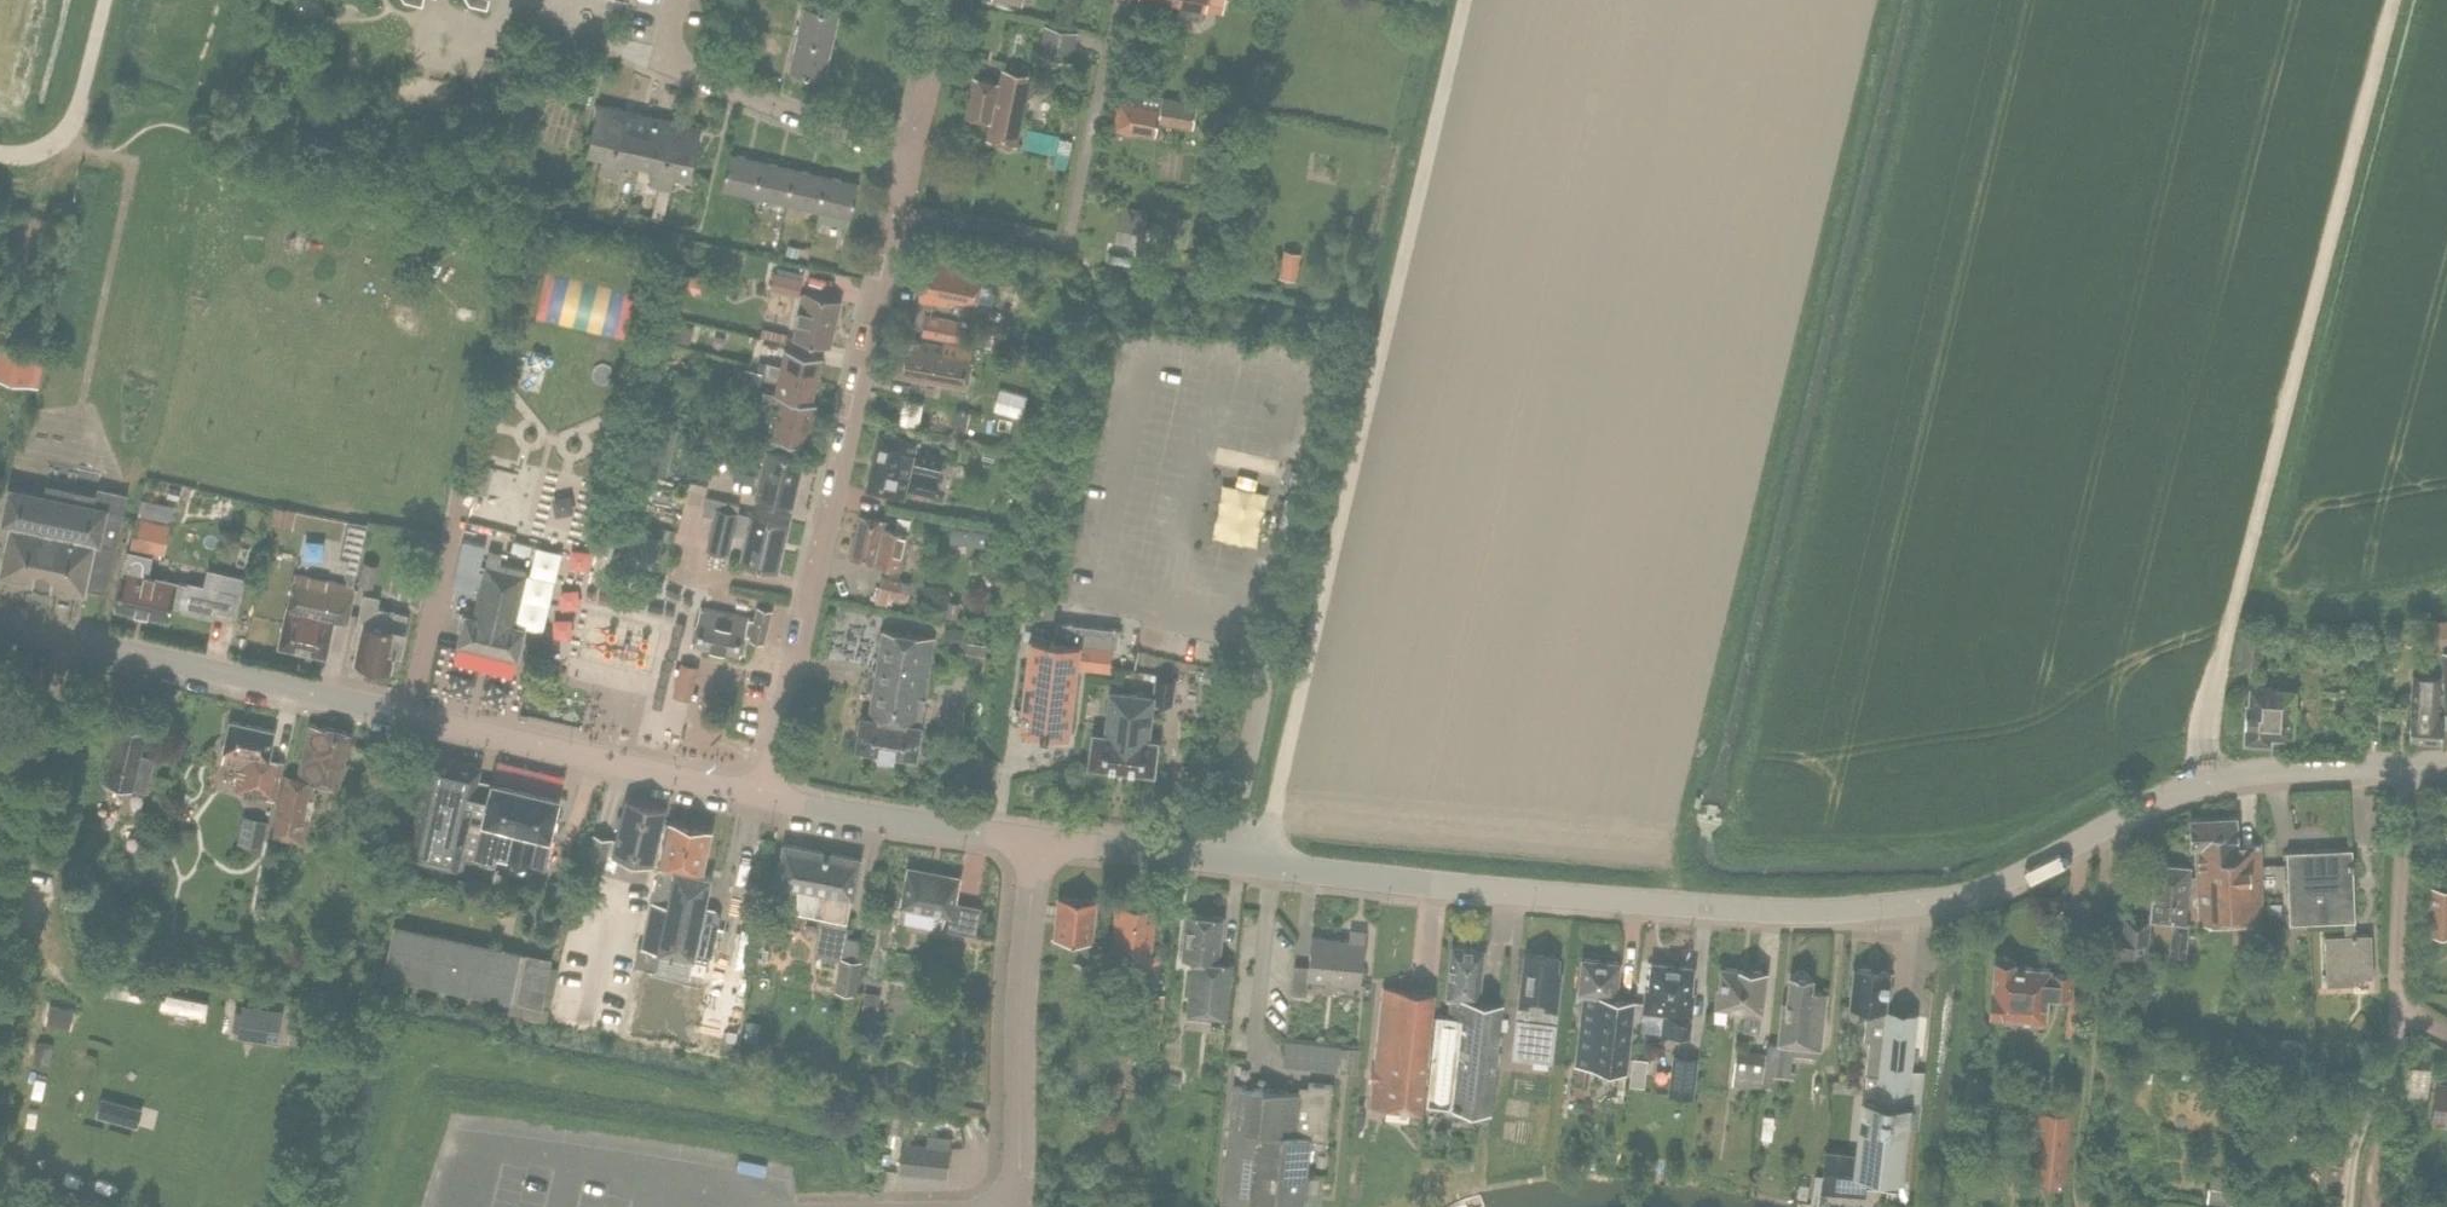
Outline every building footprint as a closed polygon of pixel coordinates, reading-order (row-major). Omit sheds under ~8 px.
[(1178,5),(1178,10),(1182,16),(1200,19),(1205,15),(1207,9),(1223,12),(1225,0),(1138,0),(1137,4),(1160,9),(1161,2),(1178,5)] [(804,5),(796,38),(831,46),(838,13),(804,5)] [(1078,31),(1044,23),(1038,52),(1072,59),(1078,31)] [(823,78),(831,46),(796,38),(789,71),(823,78)] [(986,138),(991,139),(1016,144),(1028,87),(1038,89),(1059,93),(1062,80),(1031,73),(1002,67),(999,81),(973,75),(964,115),(990,121),(986,138)] [(1192,126),(1196,102),(1162,96),(1161,96),(1122,89),(1120,100),(1119,100),(1114,127),(1155,134),(1157,120),(1192,126)] [(598,172),(608,174),(624,109),(598,103),(587,150),(602,153),(598,172)] [(624,109),(608,174),(619,177),(623,158),(638,162),(649,115),(624,109)] [(649,184),(660,186),(675,121),(649,115),(638,162),(653,165),(649,184)] [(675,121),(660,186),(670,189),(674,170),(690,174),(701,127),(675,121)] [(1062,150),(1065,132),(1033,127),(1030,145),(1062,150)] [(754,195),(761,161),(729,153),(721,188),(754,195)] [(754,195),(786,202),(794,168),(761,161),(754,195)] [(786,202),(818,210),(826,175),(794,168),(786,202)] [(858,183),(826,175),(818,210),(850,217),(858,183)] [(664,216),(667,201),(657,199),(654,214),(664,216)] [(1142,244),(1147,213),(1119,209),(1114,239),(1142,244)] [(1296,280),(1301,252),(1284,249),(1278,276),(1296,280)] [(976,303),(983,266),(948,259),(948,263),(925,259),(918,299),(947,305),(948,298),(976,303)] [(770,289),(799,295),(804,272),(778,267),(777,272),(774,271),(770,289)] [(719,293),(720,277),(694,275),(693,291),(719,293)] [(595,303),(590,303),(586,329),(631,336),(638,292),(598,285),(595,303)] [(829,346),(840,299),(804,290),(793,337),(829,346)] [(958,341),(961,322),(924,314),(921,333),(958,341)] [(760,335),(785,341),(787,331),(762,326),(760,335)] [(999,347),(1002,332),(986,329),(983,345),(999,347)] [(966,386),(973,348),(942,342),(942,346),(900,338),(893,373),(966,386)] [(39,350),(15,344),(7,378),(31,384),(39,350)] [(768,361),(766,366),(817,378),(822,355),(785,347),(781,364),(768,361)] [(779,376),(775,392),(811,401),(817,378),(766,366),(765,372),(779,376)] [(762,371),(744,367),(741,382),(759,385),(762,371)] [(1005,386),(1000,409),(1029,416),(1035,393),(1005,386)] [(811,401),(775,392),(762,389),(759,402),(779,407),(772,436),(806,444),(816,402),(811,401)] [(925,425),(929,403),(909,399),(905,422),(925,425)] [(965,434),(969,410),(957,408),(952,431),(965,434)] [(640,469),(667,475),(678,426),(651,420),(640,469)] [(940,440),(941,432),(922,428),(921,437),(940,440)] [(910,466),(914,449),(916,441),(905,438),(905,437),(879,431),(866,488),(892,494),(903,496),(905,488),(934,494),(939,472),(910,466)] [(792,505),(803,458),(766,450),(762,466),(756,465),(756,461),(737,457),(732,477),(752,481),(752,478),(759,479),(755,496),(792,505)] [(105,592),(115,544),(126,493),(96,487),(95,492),(46,481),(44,492),(9,485),(2,520),(10,522),(0,570),(0,572),(35,579),(34,582),(43,583),(49,584),(49,582),(85,590),(85,588),(105,592)] [(130,545),(163,553),(174,503),(141,496),(130,545)] [(293,524),(296,508),(275,504),(272,520),(293,524)] [(712,516),(705,548),(728,553),(733,534),(746,537),(740,561),(777,570),(788,523),(751,515),(739,512),(720,507),(715,506),(712,516)] [(898,515),(895,528),(883,526),(885,519),(860,513),(850,557),(875,562),(900,567),(903,551),(902,551),(909,518),(898,515)] [(656,565),(662,537),(629,530),(623,557),(656,565)] [(347,621),(355,585),(364,547),(355,545),(346,583),(295,572),(288,603),(287,603),(278,645),(326,655),(334,618),(347,621)] [(517,656),(524,626),(542,630),(563,551),(537,545),(532,569),(499,561),(501,551),(488,548),(473,614),(464,611),(457,642),(517,656)] [(187,583),(176,581),(144,574),(149,555),(128,550),(116,607),(168,619),(171,604),(182,606),(182,609),(214,616),(215,608),(237,613),(245,575),(208,567),(204,583),(188,580),(187,583)] [(373,586),(378,563),(364,560),(358,583),(373,586)] [(881,574),(878,590),(875,601),(886,604),(888,593),(907,597),(910,581),(881,574)] [(403,629),(407,612),(377,606),(379,596),(363,592),(352,642),(358,643),(354,661),(390,669),(395,648),(400,649),(404,629),(403,629)] [(959,601),(949,599),(946,614),(956,616),(959,601)] [(1053,616),(1055,604),(1037,602),(1036,614),(1053,616)] [(763,641),(771,608),(757,605),(754,620),(748,619),(749,615),(699,605),(696,618),(691,642),(740,653),(745,634),(750,635),(749,637),(763,641)] [(1056,620),(1054,639),(1031,636),(1019,727),(1068,733),(1076,664),(1109,668),(1112,646),(1116,646),(1118,628),(1056,620)] [(2442,649),(2446,648),(2446,620),(2425,621),(2426,649),(2442,649)] [(964,629),(944,626),(942,641),(962,644),(964,629)] [(920,724),(933,636),(882,629),(869,716),(861,715),(856,747),(916,756),(921,724),(920,724)] [(985,642),(968,640),(966,654),(984,656),(985,642)] [(672,695),(691,700),(699,667),(679,663),(672,695)] [(2410,718),(2409,740),(2437,742),(2440,697),(2440,674),(2412,673),(2411,699),(2410,713),(2410,718)] [(1158,701),(1173,703),(1176,676),(1156,674),(1154,690),(1159,691),(1158,701)] [(2291,735),(2294,688),(2249,685),(2248,702),(2246,702),(2243,739),(2270,741),(2270,734),(2291,735)] [(1153,771),(1157,739),(1148,737),(1153,695),(1109,690),(1104,732),(1092,731),(1088,763),(1153,771)] [(275,798),(283,760),(269,757),(274,729),(230,719),(223,749),(224,749),(222,761),(240,765),(235,790),(275,798)] [(106,782),(132,787),(144,790),(152,757),(140,754),(146,727),(120,721),(106,782)] [(338,786),(350,731),(322,724),(322,725),(309,722),(297,776),(285,773),(272,836),(304,843),(315,791),(312,791),(314,781),(338,786)] [(459,857),(474,861),(473,864),(493,869),(496,857),(541,867),(558,795),(490,779),(490,781),(477,778),(480,766),(430,754),(406,856),(457,868),(459,857)] [(988,760),(983,784),(993,786),(998,762),(988,760)] [(591,844),(590,844),(586,857),(587,858),(585,866),(603,870),(607,852),(652,863),(666,807),(626,797),(615,840),(610,839),(611,837),(593,833),(591,844)] [(2196,875),(2192,875),(2193,892),(2197,892),(2198,912),(2199,920),(2213,924),(2240,923),(2241,941),(2262,940),(2260,841),(2237,842),(2236,815),(2190,817),(2191,845),(2195,845),(2196,875)] [(711,829),(669,820),(641,945),(637,945),(633,964),(648,966),(647,968),(703,980),(708,955),(711,956),(719,917),(716,908),(704,906),(711,876),(702,874),(711,829)] [(238,842),(261,847),(266,826),(243,821),(238,842)] [(776,882),(797,886),(851,896),(852,897),(859,857),(784,843),(776,882)] [(2286,850),(2289,921),(2344,919),(2354,919),(2351,847),(2286,850)] [(2150,916),(2150,918),(2151,919),(2173,920),(2171,944),(2170,956),(2184,958),(2185,945),(2188,921),(2185,921),(2187,900),(2188,892),(2193,892),(2192,875),(2190,875),(2190,864),(2155,861),(2150,916)] [(975,933),(980,906),(956,901),(961,875),(907,865),(899,906),(950,915),(948,928),(975,933)] [(2430,884),(2427,931),(2446,932),(2446,885),(2430,884)] [(851,896),(797,886),(797,912),(822,917),(816,954),(840,959),(836,980),(834,988),(836,988),(855,991),(857,978),(861,960),(841,957),(847,922),(851,896)] [(1053,937),(1053,941),(1083,944),(1083,939),(1092,939),(1096,899),(1058,895),(1054,936),(1053,937)] [(1154,987),(1156,987),(1159,954),(1150,953),(1155,907),(1116,903),(1111,950),(1125,952),(1123,970),(1149,973),(1148,986),(1154,987)] [(1193,959),(1187,1013),(1226,1017),(1232,962),(1218,960),(1223,916),(1186,912),(1181,957),(1193,959)] [(553,928),(565,931),(569,916),(557,913),(553,928)] [(2148,960),(2151,919),(2150,918),(2150,916),(2120,914),(2120,929),(2105,928),(2103,957),(2148,960)] [(2354,933),(2354,919),(2344,919),(2344,934),(2324,935),(2326,984),(2354,982),(2354,976),(2372,975),(2371,933),(2354,933)] [(527,1013),(539,1016),(547,1017),(558,966),(549,964),(551,957),(527,952),(520,951),(394,924),(385,971),(420,978),(511,998),(517,999),(529,1001),(527,1013)] [(1291,993),(1306,995),(1308,977),(1360,983),(1366,931),(1349,929),(1348,940),(1311,936),(1308,966),(1294,964),(1291,993)] [(1446,997),(1451,997),(1449,1011),(1445,1010),(1444,1015),(1436,1014),(1427,1102),(1490,1110),(1501,1002),(1478,1000),(1484,948),(1452,945),(1446,997)] [(1518,1006),(1513,1054),(1550,1058),(1556,1010),(1556,1007),(1560,978),(1561,969),(1557,969),(1559,956),(1524,952),(1521,978),(1518,1005),(1518,1006)] [(1994,965),(1989,1013),(2045,1017),(2047,990),(2070,992),(2072,972),(2049,970),(2050,966),(2025,964),(2025,962),(2015,961),(2016,956),(1995,954),(1994,965)] [(1587,1085),(1589,1066),(1626,1070),(1634,998),(1616,996),(1620,961),(1582,957),(1578,992),(1583,993),(1573,1083),(1587,1085)] [(1695,990),(1690,989),(1692,966),(1653,962),(1650,985),(1646,984),(1643,1010),(1664,1012),(1661,1033),(1690,1035),(1695,990)] [(1761,1011),(1762,1011),(1766,971),(1721,966),(1718,987),(1717,987),(1715,1006),(1746,1009),(1743,1028),(1759,1030),(1761,1011)] [(1850,1004),(1866,1006),(1863,1039),(1869,1040),(1866,1072),(1879,1073),(1876,1096),(1870,1096),(1864,1095),(1858,1151),(1826,1147),(1821,1185),(1821,1191),(1865,1195),(1866,1185),(1891,1187),(1891,1193),(1906,1195),(1914,1124),(1904,1123),(1907,1099),(1920,1100),(1924,1068),(1911,1067),(1917,1012),(1885,1008),(1889,970),(1854,966),(1850,1004)] [(1768,1042),(1763,1087),(1770,1088),(1771,1076),(1790,1078),(1794,1045),(1820,1047),(1827,991),(1811,989),(1812,978),(1813,975),(1809,974),(1806,970),(1797,969),(1793,972),(1790,972),(1789,978),(1787,999),(1783,999),(1779,1031),(1778,1043),(1768,1042)] [(1421,1111),(1434,991),(1383,985),(1370,1105),(1421,1111)] [(2069,993),(2065,1034),(2079,1035),(2080,1021),(2083,994),(2069,993)] [(46,1023),(70,1028),(74,1009),(50,1004),(46,1023)] [(275,1039),(280,1012),(245,1007),(240,1034),(275,1039)] [(290,1030),(289,1041),(303,1044),(305,1033),(290,1030)] [(1289,1062),(1344,1069),(1347,1044),(1293,1037),(1289,1062)] [(33,1062),(49,1066),(53,1044),(37,1041),(33,1062)] [(1732,1084),(1763,1087),(1768,1042),(1767,1042),(1766,1050),(1735,1047),(1732,1084)] [(1693,1097),(1698,1056),(1673,1052),(1668,1093),(1693,1097)] [(1647,1056),(1632,1054),(1630,1069),(1645,1071),(1647,1056)] [(1122,1080),(1104,1078),(1102,1093),(1120,1095),(1122,1080)] [(1333,1084),(1308,1081),(1307,1092),(1233,1085),(1221,1202),(1268,1206),(1302,1206),(1309,1136),(1327,1138),(1333,1084)] [(2435,1083),(2432,1118),(2446,1119),(2446,1084),(2435,1083)] [(2028,1180),(2065,1183),(2072,1112),(2035,1109),(2028,1180)] [(1363,1136),(1365,1113),(1356,1112),(1353,1136),(1363,1136)] [(950,1137),(927,1134),(926,1144),(901,1141),(897,1173),(946,1178),(950,1137)] [(2231,1203),(2233,1188),(2210,1186),(2208,1201),(2231,1203)]
